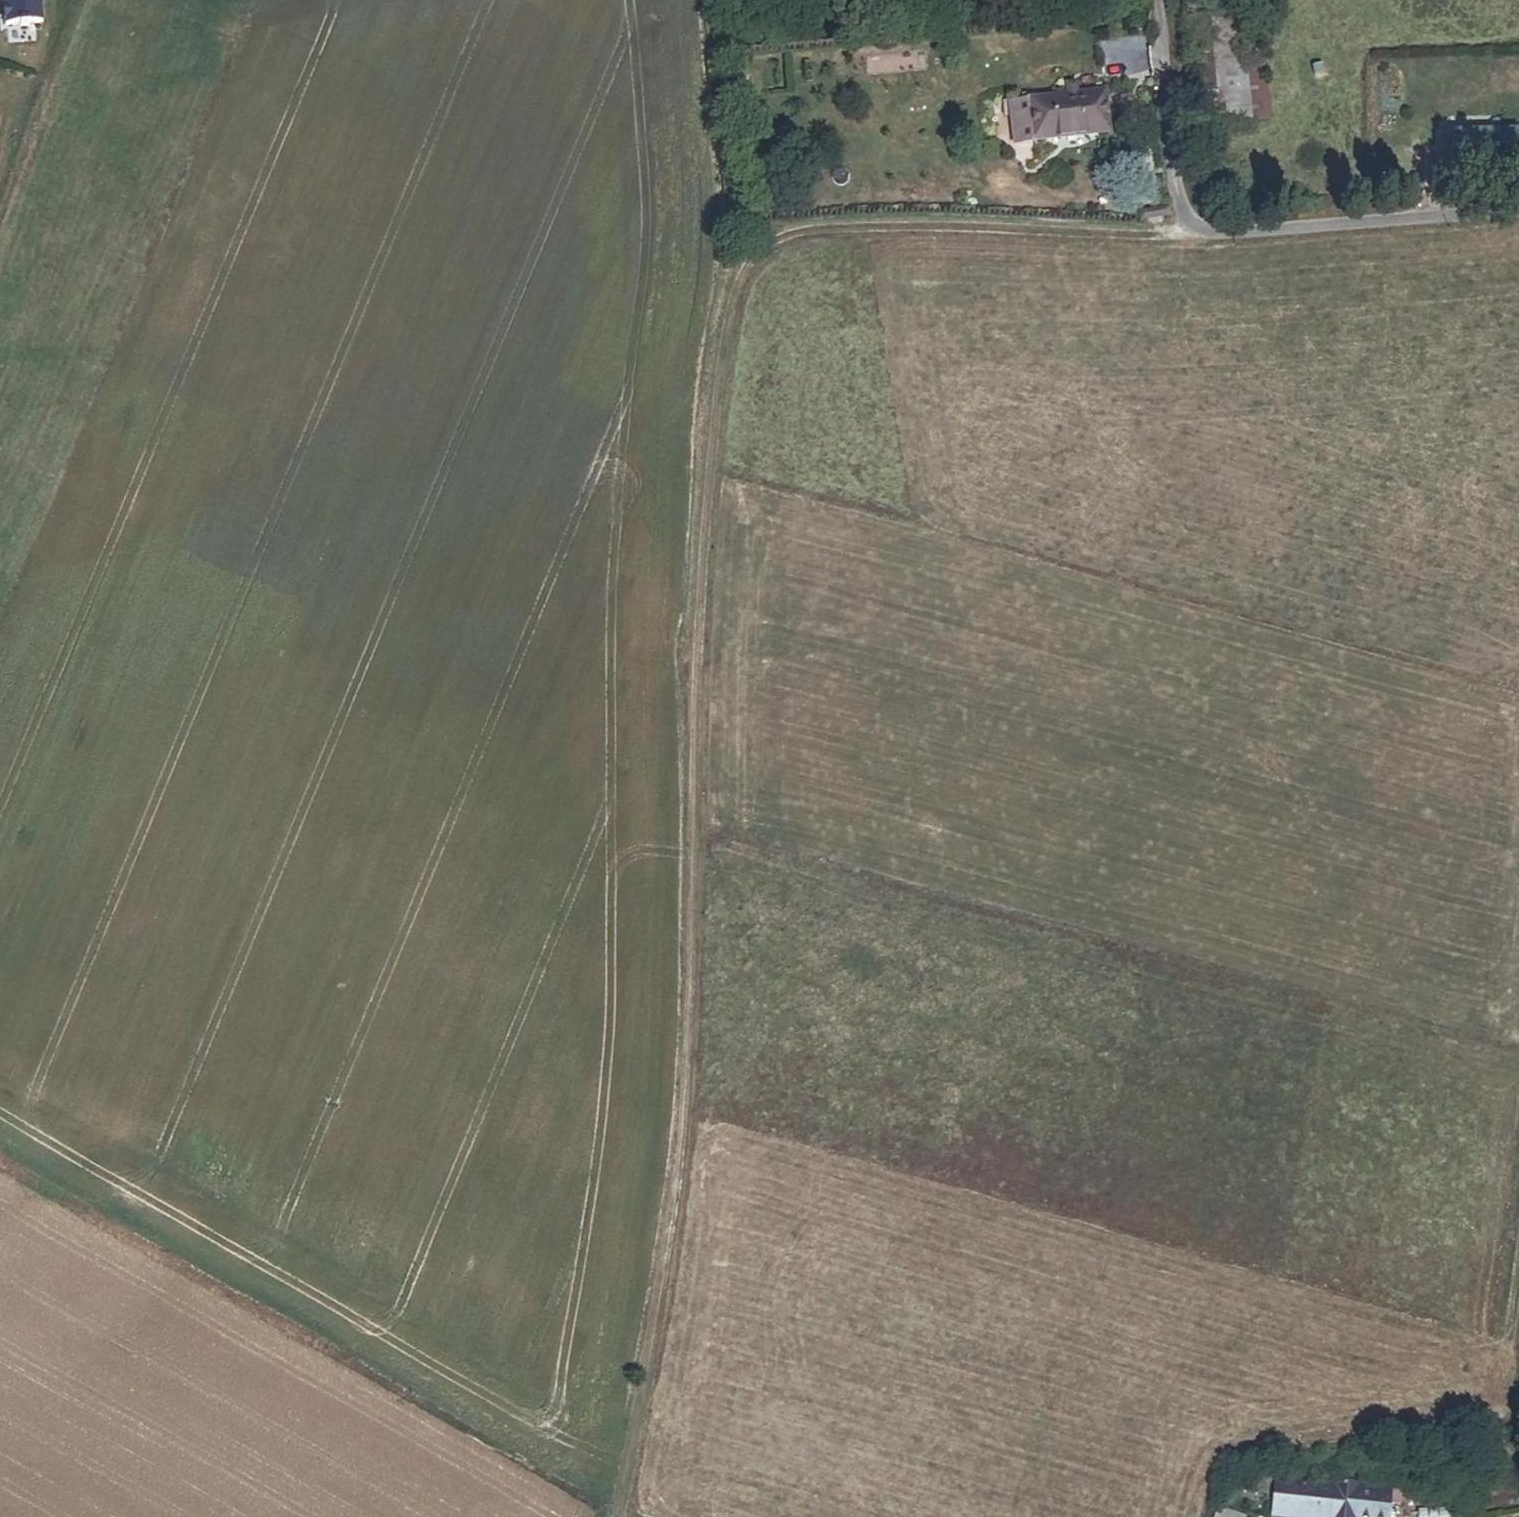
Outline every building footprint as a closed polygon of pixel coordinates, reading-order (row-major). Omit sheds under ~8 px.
[(40,0),(2,0),(4,25),(19,24),(19,27),(28,26),(27,24),(42,23),(40,0)] [(1191,99),(1216,96),(1219,124),(1251,123),(1243,22),(1241,5),(1221,5),(1222,19),(1210,20),(1208,0),(1187,0),(1192,57),(1188,62),(1191,99)] [(1260,20),(1243,22),(1251,123),(1270,121),(1260,20)] [(1073,100),(1018,107),(1023,149),(1114,139),(1109,97),(1087,99),(1085,86),(1072,87),(1073,100)] [(1216,96),(1191,99),(1194,127),(1219,124),(1216,96)] [(1418,137),(1419,168),(1456,168),(1502,168),(1518,167),(1518,136),(1418,137)] [(1289,1477),(1286,1484),(1275,1483),(1270,1516),(1388,1516),(1390,1504),(1407,1505),(1409,1490),(1289,1477)]
